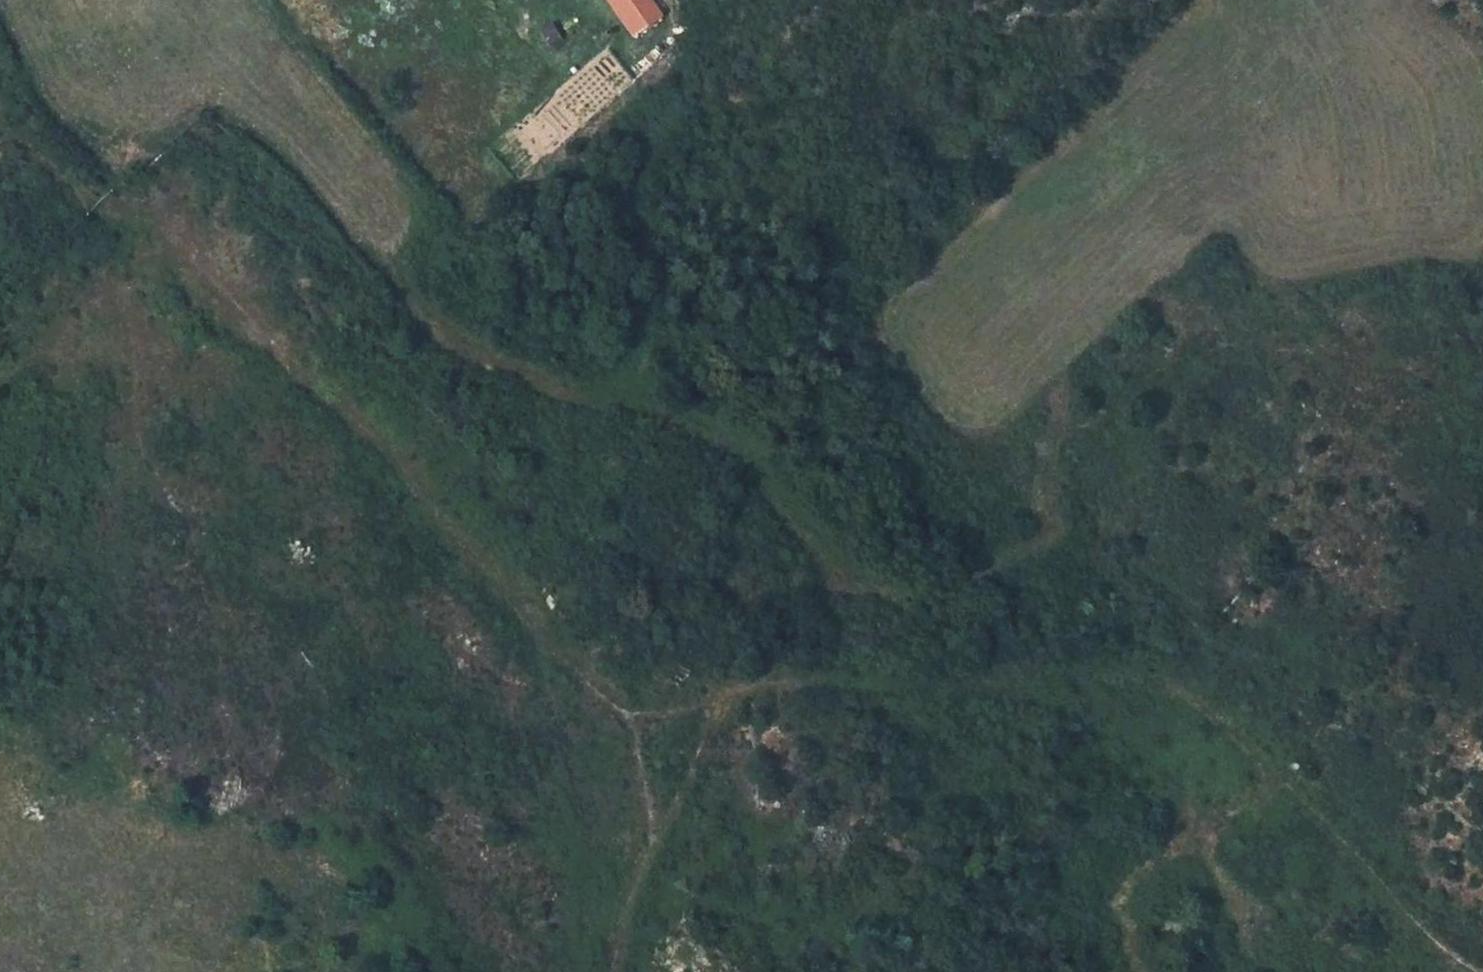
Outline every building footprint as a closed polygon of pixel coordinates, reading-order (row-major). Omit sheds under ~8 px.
[(634,35),(665,14),(655,0),(610,0),(634,35)] [(550,45),(563,38),(554,22),(541,29),(550,45)]
